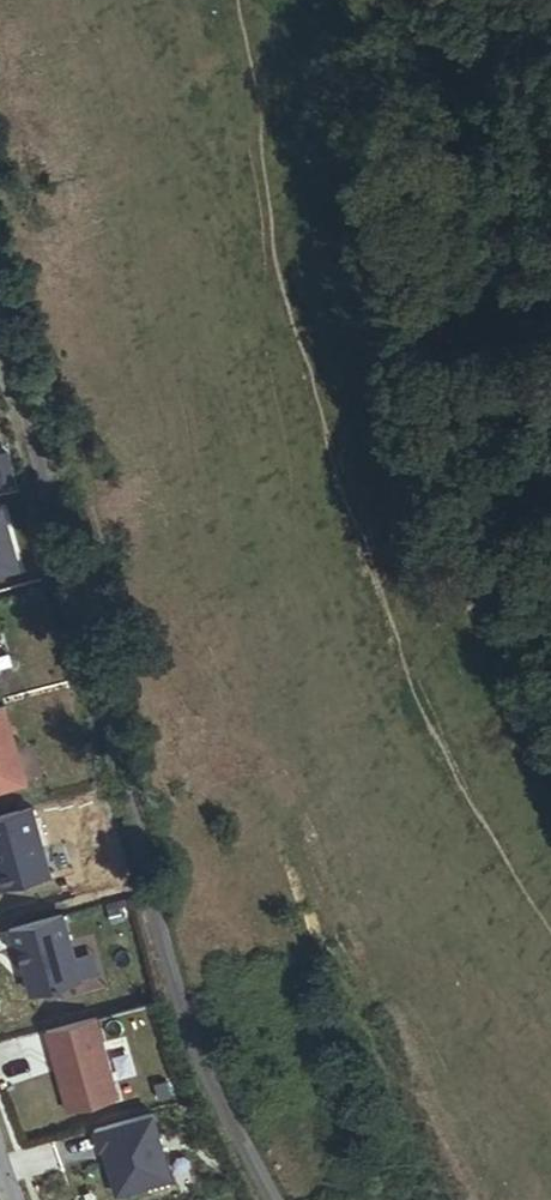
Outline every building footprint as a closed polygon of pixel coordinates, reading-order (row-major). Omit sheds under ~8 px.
[(25,573),(5,504),(0,505),(0,580),(25,573)] [(0,706),(0,791),(26,784),(5,704),(0,706)] [(0,816),(0,889),(33,879),(35,887),(54,881),(32,807),(0,816)] [(13,927),(30,994),(99,976),(90,942),(72,946),(64,914),(13,927)] [(96,1015),(46,1029),(69,1110),(119,1096),(96,1015)] [(95,1128),(100,1148),(105,1147),(117,1193),(171,1178),(153,1112),(95,1128)]
